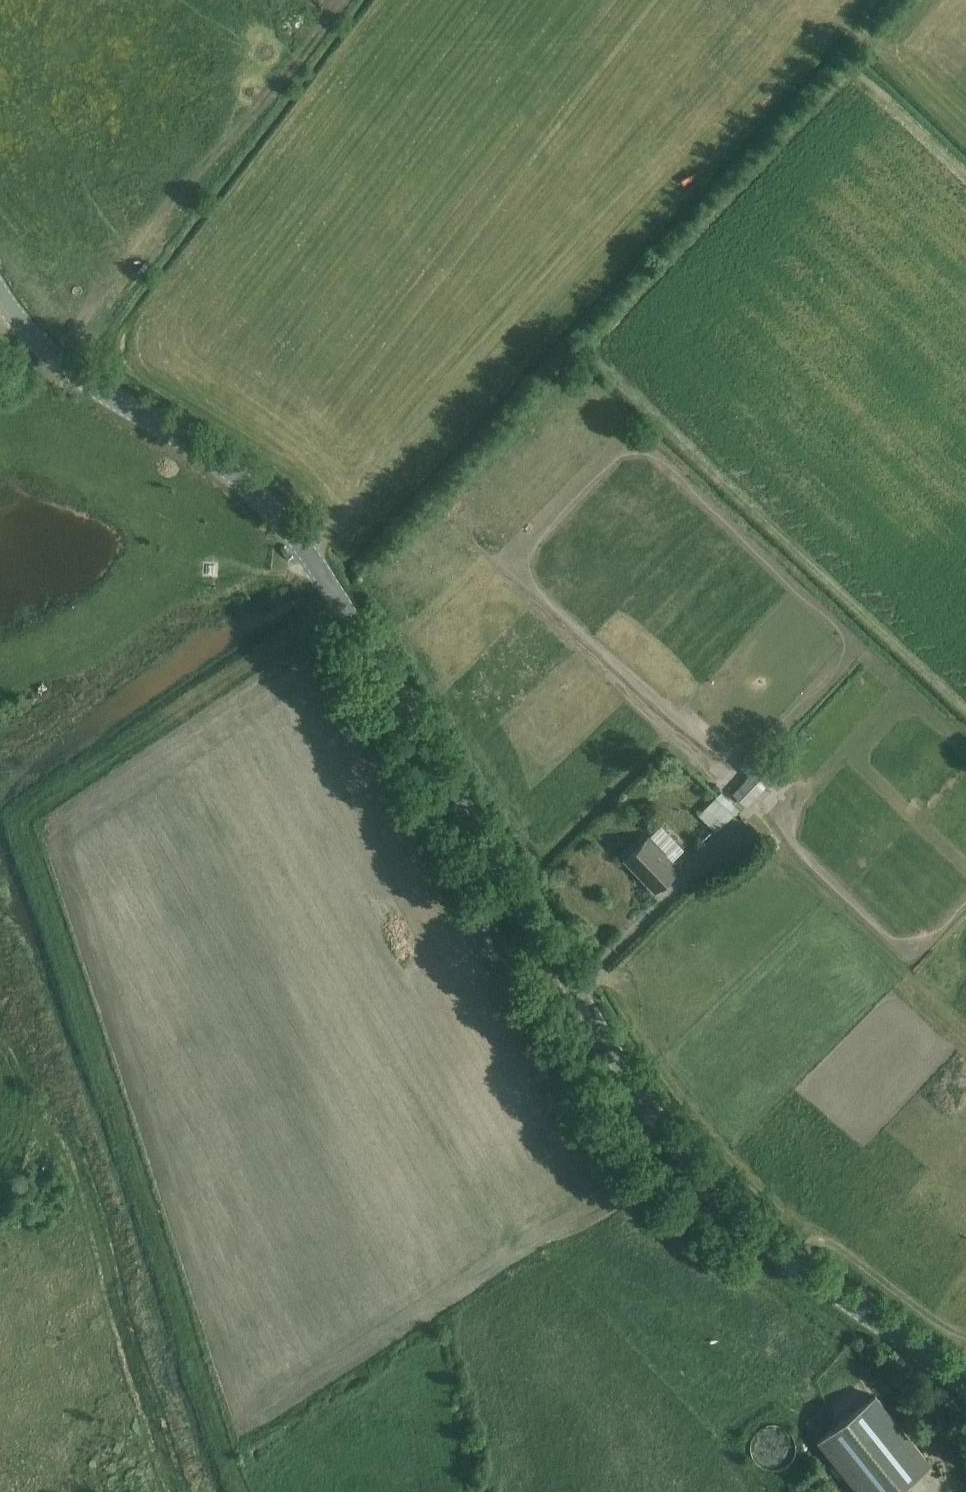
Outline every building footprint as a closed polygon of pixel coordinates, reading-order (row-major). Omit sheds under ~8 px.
[(734,793),(747,807),(771,781),(758,768),(734,793)] [(648,838),(640,846),(625,860),(638,874),(639,873),(646,879),(645,880),(655,891),(678,868),(648,838)] [(931,1464),(877,1396),(820,1442),(860,1491),(895,1491),(931,1464)] [(793,1448),(793,1444),(793,1439),(791,1435),(789,1431),(786,1427),(779,1422),(775,1421),(770,1420),(765,1421),(761,1422),(754,1427),(749,1434),(747,1439),(747,1443),(747,1448),(749,1453),(753,1460),(760,1464),(769,1467),(774,1466),(778,1465),(785,1461),(789,1457),(791,1453),(793,1448)]
